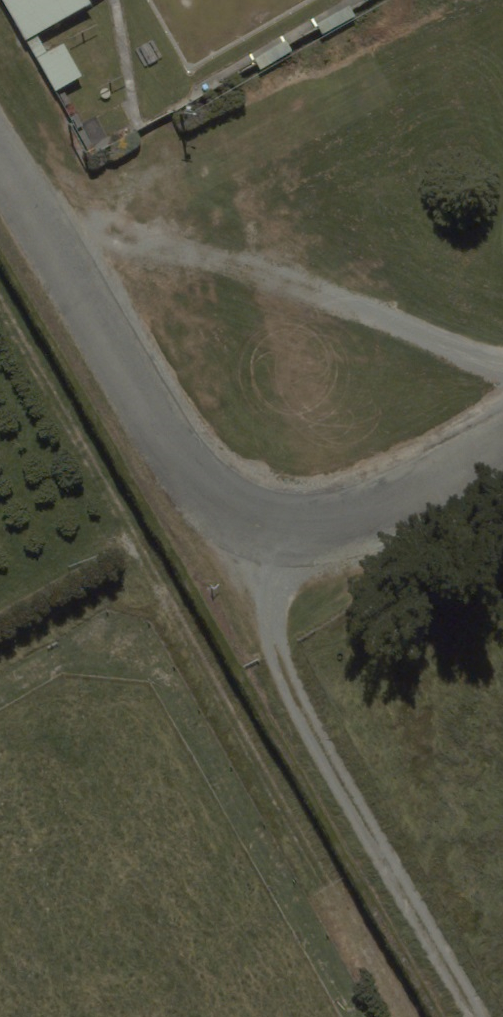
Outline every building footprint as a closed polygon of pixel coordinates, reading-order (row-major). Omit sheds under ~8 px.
[(85,0),(0,0),(0,48),(86,2),(85,0)]
